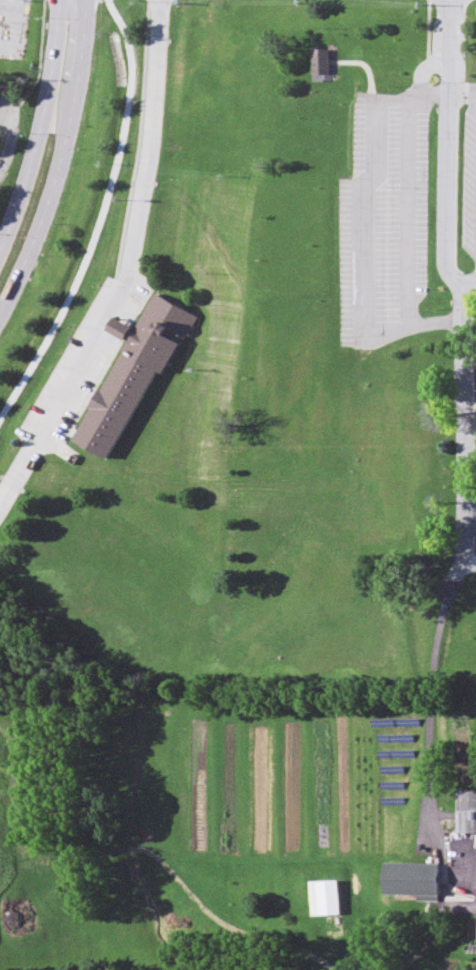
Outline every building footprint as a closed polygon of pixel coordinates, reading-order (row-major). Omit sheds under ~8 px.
[(158,295),(125,352),(128,354),(77,440),(109,459),(160,372),(165,375),(199,319),(158,295)] [(391,857),(441,857),(441,887),(391,887),(391,857)] [(339,917),(312,919),(310,882),(337,881),(339,917)]
